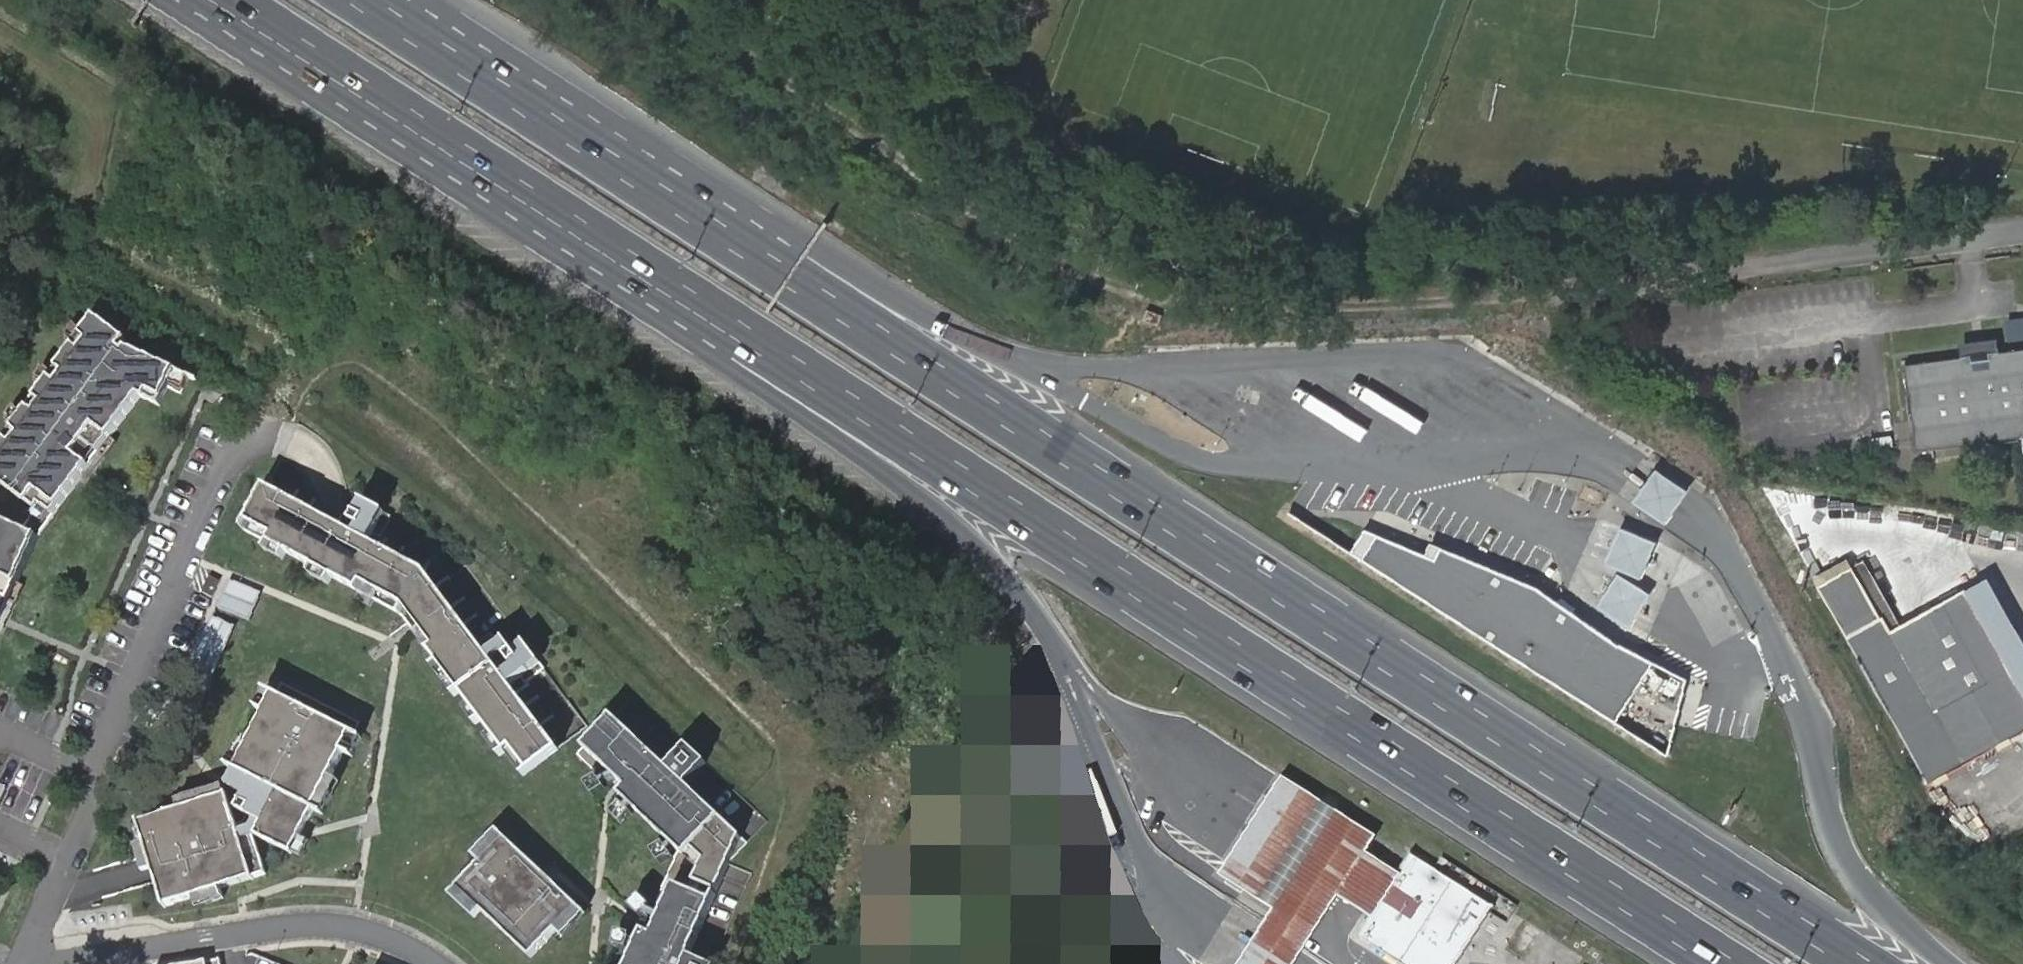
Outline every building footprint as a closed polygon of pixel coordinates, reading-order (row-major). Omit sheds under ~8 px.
[(2022,335),(2022,315),(2011,315),(2013,336),(2022,335)] [(37,536),(140,397),(161,406),(169,388),(183,394),(190,377),(128,350),(125,353),(121,350),(128,341),(96,318),(85,333),(74,348),(54,374),(43,389),(24,415),(13,430),(0,447),(0,621),(37,536)] [(74,348),(85,333),(75,325),(64,340),(74,348)] [(2012,346),(2022,345),(2022,338),(2012,338),(2012,346)] [(1989,354),(1995,353),(1994,345),(1964,348),(1965,357),(1969,357),(1969,361),(1974,361),(1975,365),(1985,363),(1984,359),(1989,358),(1989,354)] [(1995,353),(1989,354),(1989,358),(1984,359),(1985,363),(1975,365),(1974,361),(1969,361),(1969,357),(1965,357),(1904,365),(1915,450),(2021,436),(2022,451),(2022,350),(1995,353)] [(43,389),(54,374),(44,367),(33,382),(43,389)] [(13,430),(24,415),(14,407),(3,422),(13,430)] [(278,465),(274,482),(300,488),(304,471),(278,465)] [(1672,537),(1694,503),(1660,481),(1638,515),(1672,537)] [(242,529),(401,616),(522,776),(557,750),(509,686),(539,663),(524,643),(494,665),(424,572),(368,542),(384,513),(361,501),(350,522),(358,526),(354,534),(317,515),(265,487),(242,529)] [(1641,582),(1656,545),(1620,530),(1604,566),(1641,582)] [(1361,562),(1377,537),(1365,532),(1350,555),(1361,562)] [(1619,648),(1537,590),(1443,551),(1440,549),(1435,561),(1426,558),(1377,537),(1361,562),(1528,670),(1614,725),(1653,665),(1639,658),(1633,655),(1619,648)] [(1435,561),(1440,549),(1431,546),(1426,558),(1435,561)] [(1927,784),(2022,730),(2022,692),(1964,590),(1900,624),(1863,561),(1817,586),(1927,784)] [(211,595),(219,580),(209,575),(202,591),(211,595)] [(1630,631),(1651,597),(1638,589),(1618,575),(1596,609),(1630,631)] [(1985,577),(1964,590),(2022,692),(2022,642),(1985,577)] [(245,619),(256,591),(229,579),(217,607),(245,619)] [(215,612),(195,667),(216,675),(237,620),(215,612)] [(253,880),(237,828),(291,855),(352,734),(274,694),(232,778),(226,775),(218,790),(226,794),(137,822),(164,908),(253,880)] [(740,838),(686,786),(706,764),(687,747),(666,768),(611,716),(582,748),(605,769),(597,777),(678,851),(628,963),(704,963),(689,957),(740,838)] [(606,790),(597,777),(585,786),(593,798),(606,790)] [(632,817),(620,806),(611,815),(622,826),(632,817)] [(578,908),(504,838),(456,889),(530,959),(578,908)] [(672,857),(664,845),(652,853),(660,866),(672,857)] [(1367,919),(1354,939),(1392,963),(1456,963),(1493,909),(1409,855),(1397,873),(1367,919)] [(651,908),(640,898),(630,908),(641,919),(651,908)] [(628,951),(632,937),(617,933),(614,947),(628,951)]
